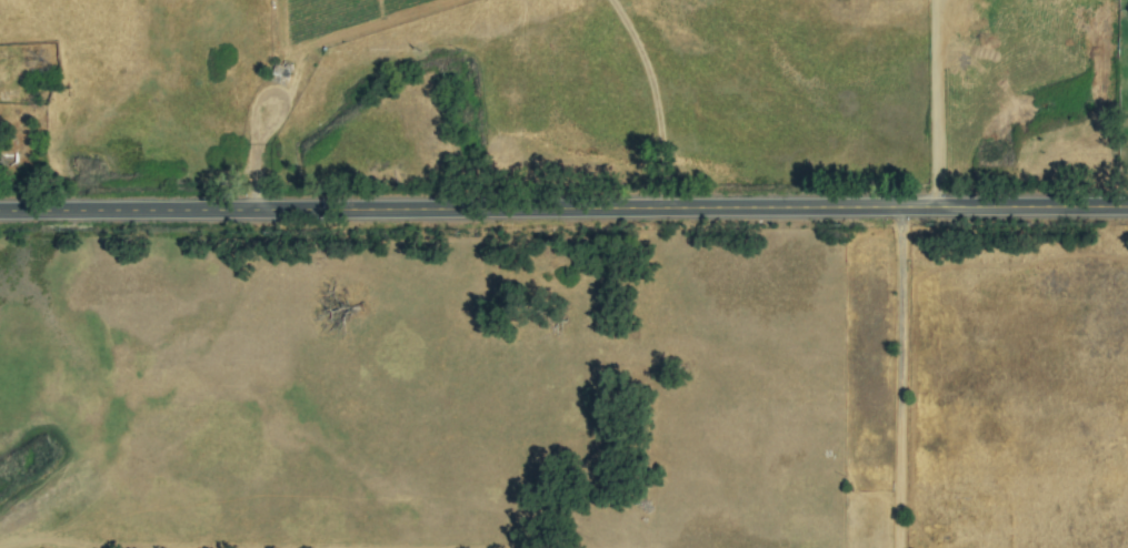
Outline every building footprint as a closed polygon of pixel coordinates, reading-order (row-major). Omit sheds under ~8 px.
[(270,81),(276,83),(277,78),(287,81),(289,70),(273,65),(270,81)]
